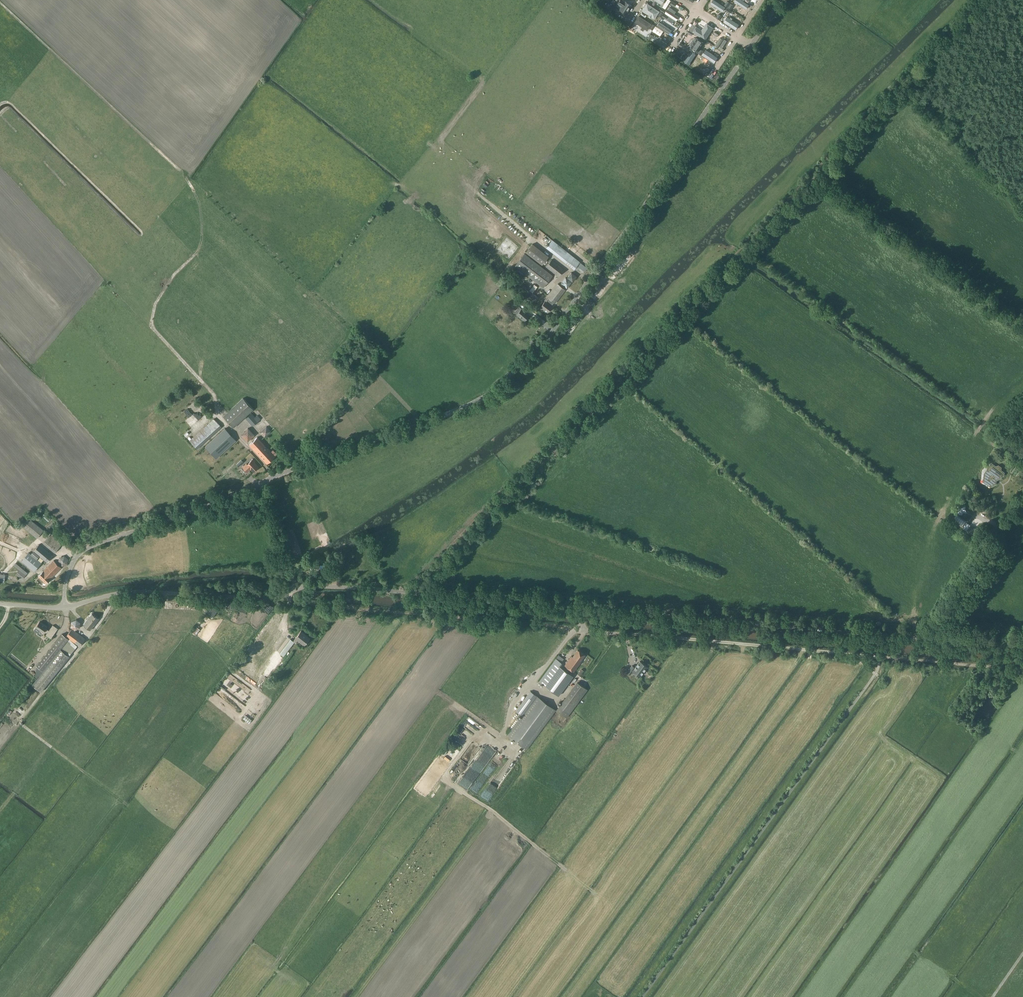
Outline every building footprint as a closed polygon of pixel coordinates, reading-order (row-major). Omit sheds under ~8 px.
[(621,6),(621,5),(622,6),(620,9),(626,13),(632,5),(625,1),(625,2),(623,0),(621,0),(618,4),(621,6)] [(704,8),(704,9),(704,10),(705,11),(719,20),(727,7),(716,0),(708,0),(704,6),(704,7),(704,8)] [(727,7),(744,18),(752,6),(743,0),(732,0),(727,7)] [(727,7),(719,20),(733,29),(734,29),(734,30),(735,30),(736,30),(736,29),(737,29),(737,28),(744,18),(727,7)] [(664,13),(656,26),(673,36),(681,24),(664,13)] [(695,19),(689,29),(706,40),(714,28),(700,19),(699,18),(698,18),(697,18),(696,18),(696,19),(695,19)] [(656,26),(648,38),(664,49),(673,36),(656,26)] [(714,28),(706,40),(722,51),(729,41),(729,40),(729,39),(729,38),(728,37),(714,28)] [(689,29),(681,42),(697,53),(706,40),(689,29)] [(706,40),(697,53),(714,64),(722,51),(706,40)] [(681,42),(672,54),(689,65),(697,53),(681,42)] [(697,53),(689,65),(706,76),(714,64),(697,53)] [(552,240),(546,247),(552,252),(565,262),(574,269),(574,268),(577,271),(578,269),(583,272),(584,271),(585,272),(587,269),(579,262),(552,240)] [(532,244),(526,252),(542,264),(548,256),(532,244)] [(540,265),(524,254),(515,266),(543,288),(553,275),(540,265)] [(559,276),(564,269),(551,259),(546,267),(559,276)] [(568,277),(572,281),(573,281),(576,276),(571,272),(571,273),(568,277)] [(561,283),(567,288),(571,282),(566,278),(561,283)] [(540,307),(548,312),(552,306),(551,306),(554,302),(555,303),(565,290),(558,284),(547,297),(548,297),(540,307)] [(527,300),(532,294),(524,288),(520,294),(521,295),(520,296),(523,298),(524,297),(527,300)] [(538,298),(532,293),(529,298),(534,302),(538,298)] [(517,314),(524,321),(529,315),(522,309),(517,314)] [(243,398),(223,416),(233,427),(253,409),(243,398)] [(246,418),(248,420),(253,426),(261,419),(257,415),(255,417),(251,413),(246,418)] [(265,437),(271,431),(266,426),(260,432),(265,437)] [(243,448),(225,428),(200,451),(211,463),(226,449),(233,457),(243,448)] [(241,434),(247,441),(254,435),(248,428),(241,434)] [(258,454),(266,447),(257,437),(249,445),(258,454)] [(266,447),(258,454),(260,456),(259,456),(261,458),(262,458),(267,463),(275,456),(272,453),(273,452),(272,451),(271,452),(266,447)] [(255,461),(253,459),(247,465),(253,472),(259,467),(254,462),(255,461)] [(988,487),(993,485),(996,484),(996,481),(995,480),(996,479),(1004,475),(1004,472),(993,464),(988,466),(985,467),(982,471),(981,482),(988,487)] [(957,510),(959,514),(962,514),(966,509),(965,508),(966,507),(964,504),(961,504),(957,510)] [(21,525),(37,538),(44,530),(28,517),(21,525)] [(63,543),(51,533),(43,543),(55,553),(58,549),(63,543)] [(39,544),(33,551),(47,562),(53,555),(39,544)] [(34,571),(41,563),(29,552),(22,561),(34,571)] [(39,576),(46,583),(55,574),(59,570),(61,567),(54,560),(39,576)] [(19,570),(17,574),(24,578),(27,573),(16,563),(14,565),(19,570)] [(328,570),(326,564),(320,565),(321,568),(318,568),(319,570),(317,570),(317,568),(312,570),(313,571),(310,572),(312,577),(320,575),(319,572),(322,571),(322,572),(328,570)] [(99,620),(92,614),(84,625),(90,630),(99,620)] [(76,619),(71,621),(71,627),(75,630),(80,628),(81,622),(76,619)] [(38,631),(39,630),(39,629),(44,632),(45,630),(48,632),(46,635),(51,639),(58,629),(53,625),(49,631),(46,629),(47,627),(40,622),(36,627),(36,628),(36,629),(35,629),(36,629),(36,630),(36,631),(37,631),(38,631)] [(79,648),(85,640),(72,628),(66,637),(79,648)] [(294,641),(282,632),(263,658),(276,667),(294,642),(295,643),(298,640),(304,645),(310,638),(301,631),(294,641)] [(35,677),(37,678),(32,684),(41,691),(69,656),(61,649),(68,639),(62,634),(36,666),(37,667),(35,677)] [(573,656),(572,655),(565,664),(574,671),(581,662),(580,661),(585,654),(578,649),(573,656)] [(540,680),(544,684),(544,685),(559,695),(574,675),(559,664),(561,662),(556,658),(540,680)] [(628,671),(631,673),(633,670),(640,675),(647,666),(640,661),(635,667),(633,665),(628,671)] [(578,682),(560,706),(557,710),(567,717),(570,714),(587,689),(578,682)] [(527,749),(556,710),(537,696),(508,734),(527,749)] [(243,718),(249,723),(252,719),(246,715),(243,718)]
